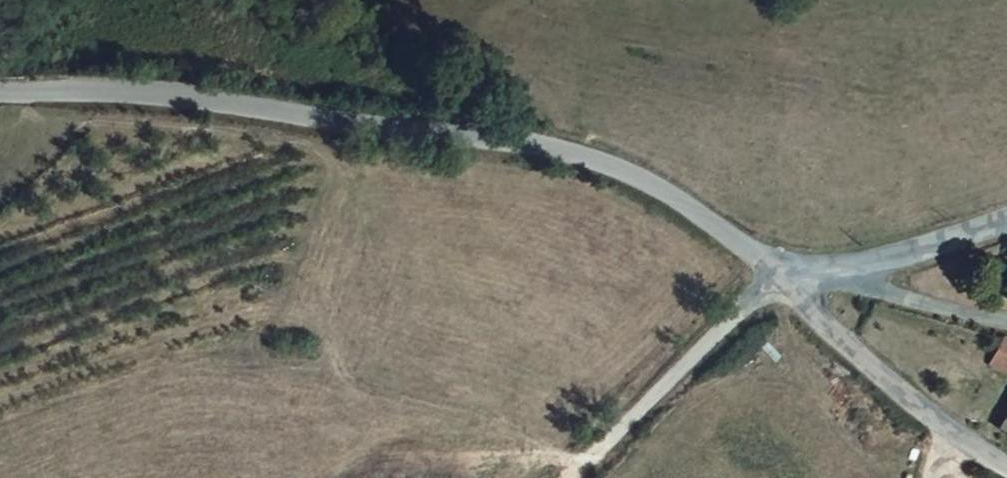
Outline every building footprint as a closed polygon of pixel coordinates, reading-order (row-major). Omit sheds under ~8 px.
[(988,366),(1006,374),(1006,338),(1000,335),(988,366)]
